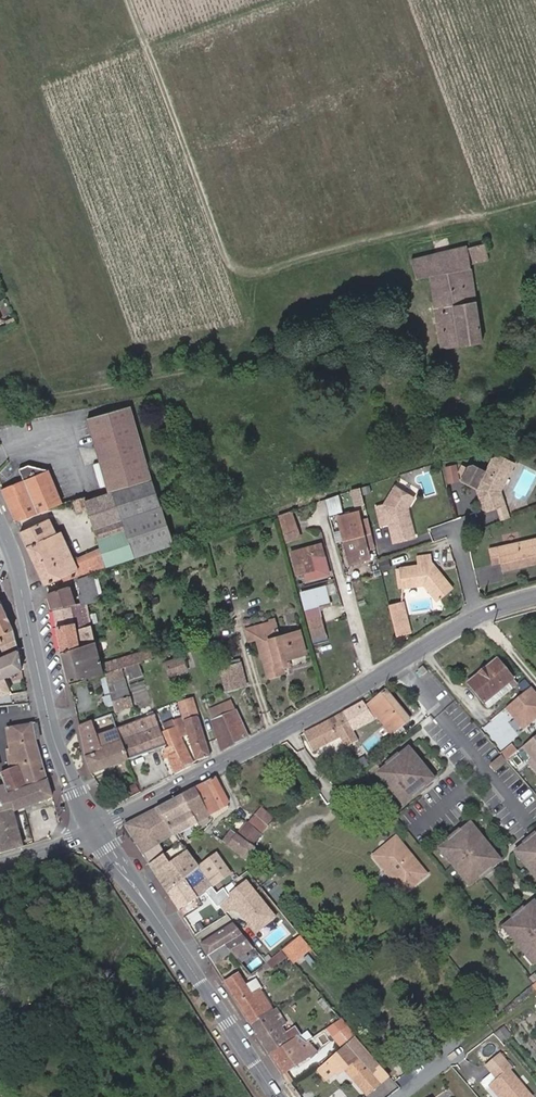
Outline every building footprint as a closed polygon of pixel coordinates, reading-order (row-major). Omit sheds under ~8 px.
[(481,342),(469,263),(489,259),(485,243),(467,248),(466,245),(411,259),(416,279),(429,275),(441,349),(481,342)] [(151,479),(129,406),(87,418),(100,462),(106,486),(108,493),(151,480),(151,479)] [(500,491),(514,463),(500,456),(492,459),(485,471),(473,465),(468,466),(462,479),(475,486),(481,488),(483,496),(480,501),(483,508),(486,510),(496,507),(505,504),(500,491)] [(106,486),(100,462),(93,463),(100,487),(106,486)] [(37,512),(61,502),(47,469),(28,465),(19,469),(23,479),(1,489),(16,521),(38,513),(37,512)] [(459,481),(456,465),(445,468),(449,483),(459,481)] [(63,580),(134,556),(122,518),(159,505),(151,480),(108,493),(84,501),(86,508),(93,528),(100,548),(74,560),(60,531),(56,533),(49,517),(20,531),(45,584),(62,576),(63,580)] [(371,492),(370,485),(361,488),(363,494),(371,492)] [(414,536),(407,507),(413,498),(395,486),(383,505),(376,507),(380,525),(388,523),(393,542),(414,536)] [(362,503),(359,488),(351,490),(355,505),(362,503)] [(84,501),(83,497),(73,499),(76,510),(86,508),(84,501)] [(509,517),(505,504),(496,507),(500,520),(509,517)] [(172,543),(159,505),(122,518),(134,556),(172,543)] [(293,518),(290,510),(278,515),(280,523),(293,518)] [(371,532),(367,517),(360,519),(358,511),(338,516),(343,538),(371,532)] [(296,528),(293,518),(280,523),(282,532),(296,528)] [(300,537),(296,528),(282,532),(285,542),(300,537)] [(369,558),(367,550),(375,548),(371,532),(343,538),(349,563),(369,558)] [(478,547),(477,538),(469,539),(471,548),(478,547)] [(488,549),(492,565),(501,563),(502,571),(535,563),(535,538),(488,549)] [(328,573),(321,543),(290,551),(296,573),(304,571),(305,579),(328,573)] [(452,588),(431,562),(430,554),(416,557),(417,565),(399,568),(402,587),(402,588),(424,585),(427,584),(439,599),(452,588)] [(94,640),(86,604),(94,601),(98,594),(92,574),(77,579),(81,594),(79,594),(81,604),(74,605),(68,586),(48,592),(52,609),(60,651),(94,640)] [(439,599),(427,584),(424,585),(437,601),(439,599)] [(330,604),(325,586),(300,592),(305,611),(330,604)] [(410,633),(402,601),(388,604),(396,636),(410,633)] [(1,603),(0,603),(0,636),(13,629),(1,603)] [(322,624),(319,614),(306,618),(309,628),(322,624)] [(225,624),(223,617),(212,620),(214,627),(225,624)] [(306,653),(299,630),(278,636),(274,620),(253,626),(257,638),(256,638),(261,657),(262,657),(267,676),(281,672),(283,669),(282,665),(287,663),(285,658),(306,653)] [(325,633),(322,624),(309,628),(311,637),(325,633)] [(257,638),(253,626),(245,628),(248,640),(256,638),(257,638)] [(18,649),(15,636),(14,634),(13,629),(0,636),(0,644),(6,654),(18,649)] [(325,643),(324,637),(315,639),(317,645),(325,643)] [(101,664),(94,640),(60,651),(68,681),(84,676),(85,679),(103,673),(101,664)] [(18,649),(6,654),(0,644),(0,671),(2,676),(3,676),(3,677),(22,669),(18,649)] [(125,666),(138,662),(142,661),(142,660),(151,657),(149,649),(108,662),(111,671),(121,668),(125,666)] [(187,671),(182,656),(165,661),(169,676),(187,671)] [(511,689),(517,685),(496,659),(468,683),(484,703),(507,684),(511,689)] [(111,671),(108,662),(101,664),(103,673),(104,673),(111,671)] [(143,675),(138,662),(125,666),(129,679),(143,675)] [(245,684),(240,662),(220,668),(226,689),(245,684)] [(423,666),(418,671),(422,676),(427,671),(423,666)] [(124,678),(121,668),(111,671),(104,673),(107,683),(124,678)] [(3,676),(2,676),(0,671),(0,696),(10,692),(5,680),(3,677),(3,676)] [(129,695),(124,678),(107,683),(112,700),(128,695),(129,695)] [(529,686),(524,679),(518,684),(523,691),(529,686)] [(507,684),(484,703),(488,708),(511,689),(507,684)] [(506,707),(523,728),(535,718),(535,694),(530,687),(506,707)] [(385,691),(368,705),(391,734),(408,720),(385,691)] [(131,707),(128,695),(112,700),(114,711),(131,707)] [(209,757),(192,699),(178,702),(196,760),(209,757)] [(247,737),(230,701),(208,710),(222,750),(247,737)] [(374,719),(363,702),(342,713),(304,733),(314,751),(340,737),(346,747),(349,745),(357,741),(352,730),(374,719)] [(128,759),(121,741),(117,729),(116,726),(111,713),(104,716),(79,726),(86,759),(91,773),(128,759)] [(165,746),(158,725),(154,714),(117,729),(121,741),(128,759),(165,746)] [(189,758),(180,738),(187,734),(182,717),(173,720),(176,728),(166,732),(163,733),(169,745),(170,746),(163,750),(175,774),(191,766),(187,759),(189,758)] [(176,728),(173,720),(163,725),(166,732),(176,728)] [(47,779),(36,740),(32,723),(11,727),(6,728),(10,756),(8,756),(10,771),(0,775),(5,786),(8,794),(47,779)] [(523,746),(533,759),(529,762),(535,771),(535,735),(523,746)] [(517,751),(514,746),(506,753),(510,757),(517,751)] [(405,750),(412,759),(414,757),(407,749),(405,750)] [(405,750),(378,772),(385,780),(383,782),(395,796),(397,795),(403,803),(430,781),(424,773),(425,771),(414,757),(412,759),(405,750)] [(503,757),(491,767),(495,772),(507,762),(506,760),(503,757)] [(425,771),(424,773),(430,781),(432,779),(425,771)] [(378,772),(377,774),(383,782),(385,780),(378,772)] [(215,778),(196,787),(211,814),(214,819),(227,810),(228,806),(226,806),(228,802),(215,778)] [(53,797),(47,779),(8,794),(5,786),(0,788),(0,853),(1,853),(22,847),(12,812),(53,797)] [(198,821),(208,815),(211,814),(196,787),(183,794),(198,821)] [(167,803),(183,829),(193,823),(198,821),(183,794),(167,803)] [(397,795),(395,796),(402,804),(403,803),(397,795)] [(174,834),(180,831),(183,829),(167,803),(156,809),(174,834)] [(261,808),(255,815),(266,825),(272,818),(261,808)] [(163,855),(165,853),(158,842),(171,835),(172,837),(170,837),(175,845),(180,841),(174,834),(156,809),(124,824),(143,854),(149,864),(152,863),(163,855)] [(208,815),(198,821),(202,828),(212,822),(208,815)] [(255,815),(248,823),(261,834),(266,825),(255,815)] [(198,821),(193,823),(197,830),(202,828),(198,821)] [(248,823),(241,832),(253,844),(261,834),(248,823)] [(468,824),(466,826),(473,833),(475,832),(468,824)] [(466,826),(440,847),(446,855),(444,857),(460,876),(462,874),(470,884),(496,862),(488,853),(490,851),(475,832),(473,833),(466,826)] [(222,841),(237,852),(245,841),(235,834),(230,830),(222,841)] [(180,831),(174,834),(180,841),(185,838),(180,831)] [(517,849),(524,857),(522,859),(535,876),(535,834),(517,849)] [(396,837),(372,856),(394,882),(398,878),(407,890),(426,874),(396,837)] [(245,841),(237,852),(251,862),(258,851),(255,849),(255,848),(253,846),(245,841)] [(440,847),(438,849),(444,857),(446,855),(440,847)] [(517,849),(516,851),(522,859),(524,857),(517,849)] [(163,855),(152,863),(158,872),(155,874),(168,893),(199,867),(198,866),(187,850),(169,863),(163,855)] [(258,851),(251,862),(254,864),(261,853),(258,851)] [(490,851),(488,853),(496,862),(498,861),(490,851)] [(199,867),(213,886),(230,873),(215,853),(198,866),(199,867)] [(152,863),(149,864),(155,874),(158,872),(152,863)] [(168,893),(178,910),(198,897),(209,889),(213,886),(199,867),(168,893)] [(281,868),(277,874),(281,877),(285,870),(281,868)] [(462,874),(460,876),(468,885),(470,884),(462,874)] [(398,878),(394,882),(403,893),(407,890),(398,878)] [(246,883),(229,897),(230,898),(220,906),(225,913),(232,907),(243,910),(249,912),(246,920),(256,933),(274,918),(246,883)] [(213,886),(209,889),(213,898),(218,896),(217,894),(213,886)] [(217,904),(226,898),(221,891),(217,894),(218,896),(213,898),(217,904)] [(505,924),(512,932),(510,933),(526,953),(528,951),(535,961),(535,960),(535,907),(532,902),(505,924)] [(201,944),(208,956),(225,945),(231,953),(236,958),(253,948),(233,923),(201,944)] [(505,924),(504,925),(510,933),(512,932),(505,924)] [(299,936),(282,950),(293,964),(311,949),(299,936)] [(208,956),(213,964),(231,953),(225,945),(208,956)] [(528,951),(526,953),(534,962),(535,961),(528,951)] [(238,973),(225,982),(251,1024),(263,1016),(268,1013),(272,1010),(259,989),(261,988),(256,978),(246,985),(238,973)] [(322,998),(317,1002),(334,1022),(339,1018),(322,998)] [(263,1016),(251,1024),(271,1054),(290,1041),(281,1026),(286,1023),(279,1012),(271,1018),(266,1020),(263,1016)] [(326,1029),(333,1038),(347,1027),(341,1019),(326,1029)] [(347,1027),(333,1038),(340,1046),(354,1035),(347,1027)] [(307,1032),(299,1037),(306,1042),(307,1042),(312,1038),(307,1032)] [(323,1060),(338,1077),(348,1069),(352,1073),(349,1075),(366,1095),(380,1083),(372,1074),(380,1066),(354,1035),(340,1046),(323,1060)] [(290,1041),(271,1054),(283,1073),(308,1056),(310,1058),(316,1052),(310,1046),(307,1042),(306,1042),(299,1037),(297,1036),(290,1041)] [(486,1066),(491,1072),(482,1080),(481,1084),(485,1088),(488,1086),(492,1083),(503,1096),(531,1096),(509,1070),(511,1068),(500,1054),(486,1066)] [(372,1074),(380,1083),(388,1075),(380,1066),(372,1074)] [(492,1083),(488,1086),(497,1096),(502,1096),(503,1096),(492,1083)]
